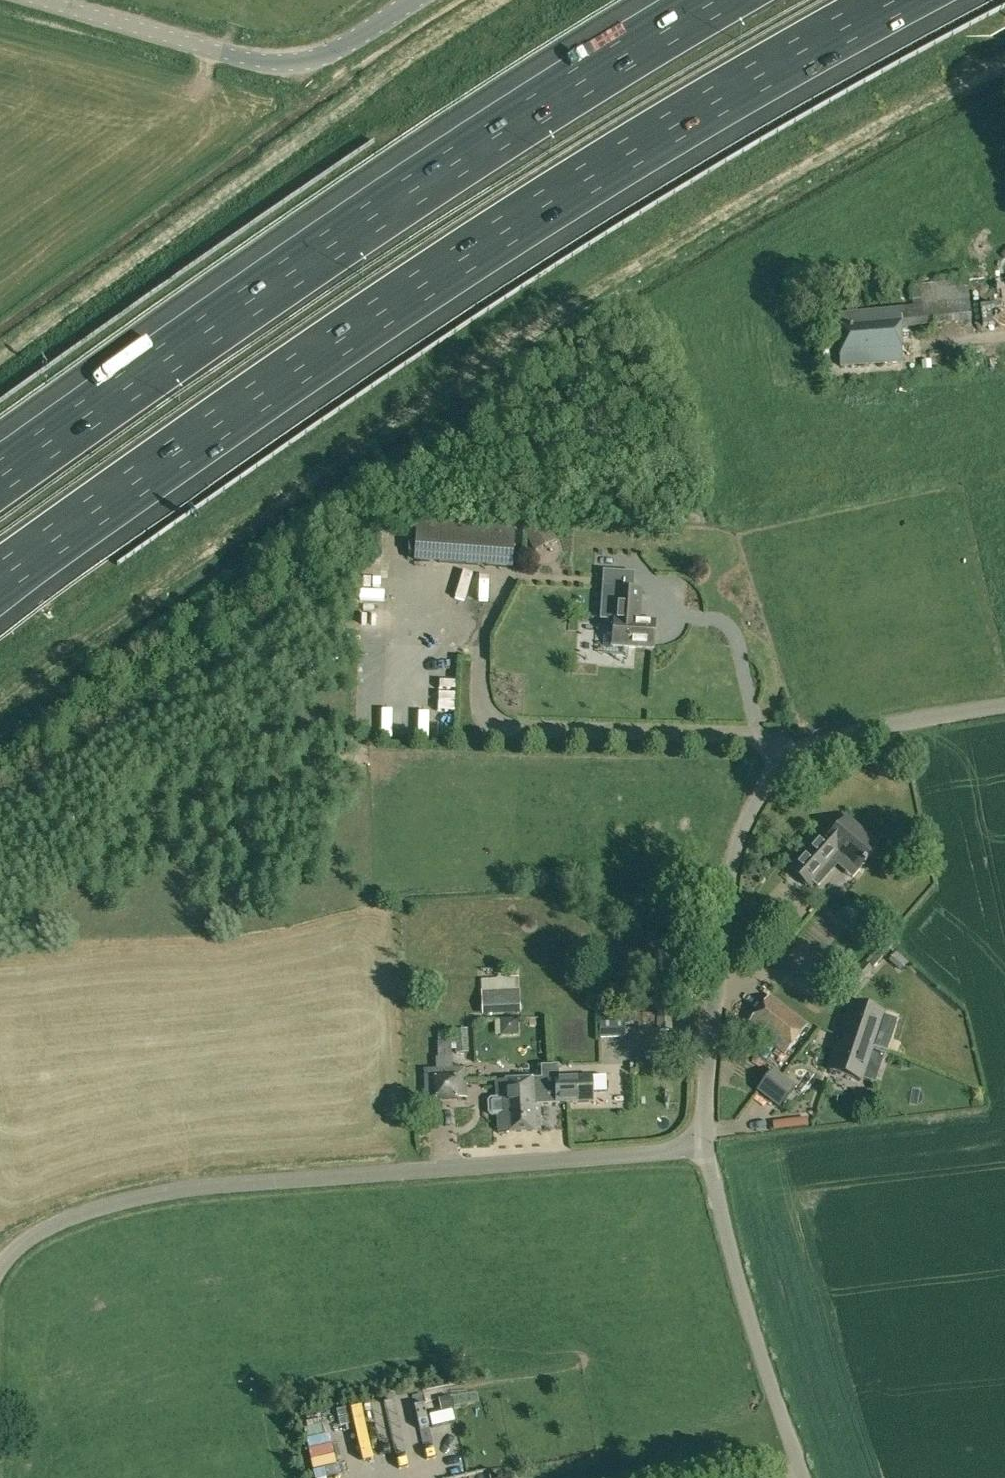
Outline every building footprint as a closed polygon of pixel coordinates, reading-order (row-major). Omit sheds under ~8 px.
[(899,310),(900,326),(969,320),(966,281),(912,285),(914,308),(899,310)] [(900,326),(899,310),(839,315),(840,366),(901,363),(900,326)] [(921,369),(930,369),(929,361),(921,361),(921,369)] [(510,527),(416,520),(413,561),(507,568),(510,527)] [(523,528),(534,550),(550,542),(539,520),(523,528)] [(394,592),(394,577),(371,577),(371,591),(394,592)] [(613,634),(612,645),(613,645),(652,648),(654,622),(638,621),(639,609),(640,590),(633,590),(610,588),(608,606),(607,619),(606,633),(613,634)] [(391,724),(414,717),(409,703),(416,700),(412,686),(382,696),(391,724)] [(807,885),(830,859),(837,851),(857,869),(858,868),(862,863),(864,864),(866,862),(865,860),(877,845),(846,818),(829,839),(828,839),(823,834),(791,871),(807,885)] [(828,880),(846,896),(862,878),(844,862),(828,880)] [(900,970),(907,962),(896,951),(889,959),(900,970)] [(865,962),(849,980),(856,987),(872,969),(865,962)] [(481,994),(481,1016),(520,1014),(519,991),(481,994)] [(746,1026),(784,1056),(788,1050),(805,1028),(807,1026),(769,995),(746,1026)] [(850,1028),(846,1038),(871,1047),(883,1050),(872,1046),(882,1013),(852,1003),(844,1026),(850,1028)] [(638,1008),(627,1008),(628,1022),(638,1022),(638,1008)] [(672,1011),(658,1011),(658,1031),(672,1031),(672,1011)] [(624,1022),(599,1023),(600,1037),(625,1036),(624,1022)] [(438,1042),(448,1042),(448,1032),(438,1032),(438,1042)] [(883,1051),(871,1047),(846,1038),(843,1048),(838,1046),(830,1069),(860,1080),(871,1047),(883,1051)] [(438,1042),(439,1059),(451,1059),(451,1042),(448,1042),(438,1042)] [(540,1066),(541,1078),(541,1091),(556,1090),(556,1104),(557,1104),(591,1102),(590,1092),(606,1091),(605,1076),(559,1078),(559,1065),(540,1066)] [(423,1070),(424,1101),(466,1098),(465,1067),(423,1070)] [(795,1089),(772,1071),(764,1082),(758,1091),(780,1108),(787,1099),(795,1089)] [(541,1091),(541,1078),(496,1080),(496,1095),(491,1096),(488,1099),(488,1111),(491,1114),(497,1114),(498,1131),(540,1130),(539,1110),(539,1104),(556,1104),(556,1090),(541,1091)] [(409,1389),(414,1413),(423,1411),(418,1387),(409,1389)] [(450,1395),(439,1398),(441,1410),(452,1407),(450,1395)]
